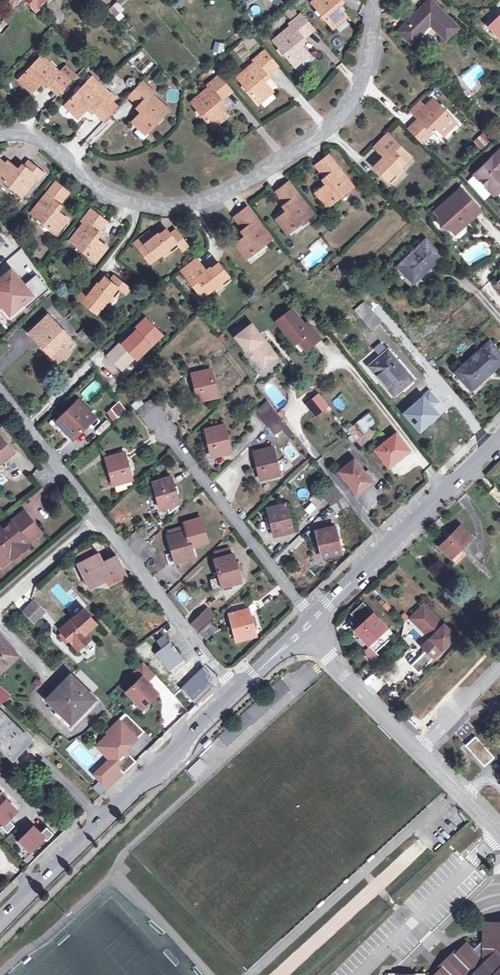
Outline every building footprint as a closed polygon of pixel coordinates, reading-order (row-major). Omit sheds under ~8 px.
[(21,0),(9,0),(5,4),(11,10),(14,8),(19,12),(23,7),(19,3),(21,0)] [(33,8),(36,11),(48,0),(42,0),(33,8)] [(109,9),(115,3),(113,0),(107,0),(104,3),(109,9)] [(340,0),(314,0),(312,2),(333,27),(346,16),(336,4),(340,0)] [(446,40),(459,27),(431,0),(428,0),(398,30),(410,43),(419,34),(417,32),(427,21),(446,40)] [(286,10),(291,17),(295,13),(290,7),(286,10)] [(3,19),(7,23),(12,18),(8,14),(3,19)] [(301,14),(297,18),(309,33),(314,28),(301,14)] [(298,42),(309,33),(297,18),(290,24),(291,25),(273,40),(294,66),(308,54),(298,42)] [(341,48),(343,39),(333,37),(332,46),(341,48)] [(214,41),(212,53),(223,54),(224,43),(214,41)] [(265,50),(260,55),(272,69),(277,65),(265,50)] [(18,79),(31,92),(43,80),(53,89),(65,76),(56,67),(42,54),(18,79)] [(261,78),(272,69),(260,55),(253,60),(255,62),(237,77),(258,102),(271,91),(261,78)] [(61,62),(56,67),(66,76),(70,71),(61,62)] [(77,117),(88,106),(99,116),(111,103),(114,99),(114,96),(110,92),(108,92),(90,75),(89,75),(88,75),(87,75),(78,85),(81,88),(64,105),(77,117)] [(219,75),(214,79),(227,95),(232,90),(219,75)] [(70,81),(65,76),(53,89),(58,94),(70,81)] [(216,103),(227,95),(214,79),(208,85),(209,87),(192,102),(213,127),(226,116),(216,103)] [(128,95),(133,100),(146,86),(141,82),(128,95)] [(152,92),(146,86),(133,100),(143,110),(132,122),(145,134),(168,110),(150,94),(152,92)] [(416,115),(418,118),(427,127),(432,122),(443,134),(455,122),(433,99),(426,106),(416,115)] [(410,109),(416,115),(426,106),(420,100),(410,109)] [(116,107),(111,103),(99,116),(104,120),(116,107)] [(83,139),(94,123),(87,118),(75,133),(83,139)] [(418,118),(413,123),(427,138),(432,133),(427,127),(418,118)] [(422,143),(427,138),(413,123),(408,128),(422,143)] [(135,125),(130,128),(137,139),(142,135),(135,125)] [(373,145),(379,151),(392,139),(386,132),(373,145)] [(481,150),(491,140),(483,132),(473,142),(481,150)] [(392,139),(379,151),(384,156),(397,144),(392,139)] [(408,155),(397,144),(384,156),(380,160),(376,168),(387,180),(394,173),(391,171),(408,155)] [(492,191),(499,184),(499,149),(475,174),(492,191)] [(328,155),(322,160),(331,173),(325,178),(328,183),(316,193),(327,206),(353,186),(328,155)] [(315,165),(325,178),(331,173),(322,160),(315,165)] [(5,164),(0,170),(0,178),(22,196),(37,178),(38,179),(43,173),(28,161),(20,171),(7,161),(5,164)] [(52,200),(62,187),(56,181),(31,212),(57,233),(67,220),(57,211),(61,207),(59,205),(52,200)] [(289,182),(281,187),(291,200),(285,205),(289,210),(276,220),(286,233),(313,213),(289,182)] [(69,192),(62,187),(52,200),(59,205),(69,192)] [(275,192),(285,205),(291,200),(281,187),(275,192)] [(440,227),(449,225),(456,233),(480,211),(461,190),(437,210),(440,227)] [(248,207),(240,212),(250,225),(244,230),(247,235),(235,244),(245,258),(271,238),(248,207)] [(91,210),(86,215),(101,228),(106,222),(91,210)] [(250,225),(240,212),(234,217),(244,230),(250,225)] [(94,237),(101,228),(86,215),(81,221),(83,223),(70,240),(96,262),(106,248),(94,237)] [(157,233),(153,236),(138,247),(149,263),(161,254),(168,249),(171,251),(178,246),(182,251),(188,245),(176,229),(169,234),(165,229),(158,234),(157,233)] [(134,242),(138,247),(153,236),(149,230),(134,242)] [(397,266),(412,282),(440,256),(425,240),(397,266)] [(181,270),(187,277),(201,266),(196,258),(181,270)] [(210,267),(206,270),(191,282),(202,296),(219,282),(222,286),(230,279),(218,264),(211,269),(210,267)] [(201,266),(187,277),(191,282),(206,270),(201,266)] [(331,272),(336,277),(341,272),(336,267),(331,272)] [(0,280),(0,298),(3,295),(15,310),(22,303),(26,307),(47,290),(36,276),(24,286),(11,270),(0,280)] [(97,282),(93,286),(81,301),(96,313),(106,301),(112,294),(115,297),(121,290),(126,293),(130,287),(114,274),(109,280),(104,276),(98,283),(97,282)] [(76,296),(81,301),(93,286),(88,281),(76,296)] [(110,303),(115,297),(112,294),(106,301),(110,303)] [(15,310),(3,295),(0,298),(0,304),(9,314),(15,310)] [(354,310),(370,329),(379,322),(363,302),(354,310)] [(307,328),(304,324),(291,308),(276,320),(294,343),(299,339),(306,348),(320,337),(310,325),(307,328)] [(30,333),(50,354),(58,362),(68,353),(60,344),(68,337),(48,316),(30,333)] [(148,344),(159,333),(145,318),(134,329),(135,331),(122,344),(121,342),(108,355),(121,369),(135,356),(137,358),(150,346),(148,344)] [(257,335),(259,334),(251,324),(236,336),(247,351),(251,348),(257,356),(255,358),(262,367),(277,356),(264,340),(262,341),(257,335)] [(78,334),(83,339),(87,335),(82,330),(78,334)] [(161,335),(159,333),(148,344),(150,346),(161,335)] [(373,349),(379,356),(388,349),(381,342),(373,349)] [(471,390),(499,363),(499,354),(489,342),(455,372),(471,390)] [(254,359),(255,358),(257,356),(251,348),(247,351),(254,359)] [(413,379),(388,349),(379,356),(369,365),(394,395),(413,379)] [(432,367),(436,364),(431,359),(428,362),(432,367)] [(192,374),(198,401),(217,396),(210,369),(192,374)] [(319,394),(314,398),(319,404),(324,400),(319,394)] [(152,397),(143,403),(159,423),(167,416),(152,397)] [(339,397),(332,400),(337,411),(344,408),(339,397)] [(324,411),(319,404),(314,398),(307,404),(317,417),(324,411)] [(78,400),(56,421),(64,429),(72,438),(95,417),(78,400)] [(274,434),(283,428),(286,425),(267,401),(256,410),(274,434)] [(120,402),(115,407),(120,413),(125,409),(120,402)] [(151,429),(159,423),(143,403),(135,410),(151,429)] [(371,428),(376,423),(369,413),(347,430),(359,446),(375,433),(371,428)] [(61,432),(64,429),(56,421),(54,424),(61,432)] [(100,425),(91,434),(95,438),(104,428),(100,425)] [(205,429),(212,456),(230,451),(224,425),(205,429)] [(292,433),(286,425),(283,428),(289,436),(292,433)] [(393,459),(394,460),(408,450),(396,433),(375,449),(387,465),(393,459)] [(12,453),(0,437),(0,462),(12,453)] [(254,452),(260,479),(278,474),(272,448),(254,452)] [(106,457),(113,484),(131,479),(124,453),(106,457)] [(370,483),(363,474),(364,473),(353,460),(339,471),(356,493),(370,483)] [(70,469),(75,475),(80,471),(76,465),(70,469)] [(179,505),(176,494),(174,488),(171,476),(153,481),(160,508),(167,507),(169,512),(179,505)] [(319,490),(336,513),(348,504),(341,495),(331,482),(319,490)] [(267,508),(270,518),(272,526),(274,535),(291,530),(285,504),(267,508)] [(19,552),(28,545),(26,543),(40,533),(23,511),(9,522),(10,523),(5,527),(7,529),(3,532),(1,530),(0,529),(0,557),(2,559),(17,548),(19,552)] [(460,524),(438,545),(455,562),(464,553),(459,549),(472,536),(460,524)] [(166,529),(168,535),(180,532),(178,526),(166,529)] [(316,531),(318,541),(320,548),(322,557),(340,552),(334,527),(316,531)] [(187,530),(180,532),(168,535),(175,562),(193,557),(192,549),(190,542),(187,530)] [(216,550),(218,558),(233,555),(230,546),(216,550)] [(19,552),(17,548),(2,559),(0,557),(0,565),(1,566),(19,552)] [(90,550),(76,557),(80,563),(77,565),(87,584),(104,576),(108,584),(125,575),(114,556),(100,563),(95,555),(93,556),(90,550)] [(240,581),(233,555),(218,558),(215,559),(222,586),(240,581)] [(175,595),(184,605),(191,599),(182,589),(175,595)] [(34,622),(44,611),(33,600),(23,611),(34,622)] [(416,619),(428,607),(423,603),(409,617),(430,637),(421,645),(425,649),(436,639),(416,619)] [(208,607),(202,613),(209,620),(215,615),(208,607)] [(428,607),(416,619),(436,639),(425,649),(433,657),(455,635),(428,607)] [(60,630),(62,632),(68,639),(77,649),(90,638),(85,632),(96,623),(83,609),(60,630)] [(230,614),(237,640),(255,635),(248,609),(230,614)] [(191,623),(198,631),(209,620),(202,613),(191,623)] [(368,643),(374,649),(391,633),(372,613),(355,628),(368,643)] [(216,628),(209,620),(198,631),(206,639),(216,628)] [(66,642),(68,639),(62,632),(59,635),(66,642)] [(162,647),(169,640),(164,634),(156,641),(162,647)] [(2,665),(4,667),(18,655),(0,635),(0,666),(2,665)] [(168,669),(182,658),(169,642),(155,653),(168,669)] [(376,651),(374,649),(368,643),(363,648),(370,656),(376,651)] [(142,661),(131,671),(139,679),(126,691),(142,707),(157,693),(146,681),(154,674),(142,661)] [(64,685),(49,701),(57,710),(58,711),(61,709),(73,721),(74,720),(95,698),(70,674),(62,683),(64,685)] [(46,698),(49,701),(64,685),(62,683),(46,698)] [(4,700),(9,695),(0,686),(0,697),(4,700)] [(191,714),(198,707),(196,705),(189,712),(191,714)] [(58,711),(57,710),(55,712),(70,728),(76,722),(74,720),(73,721),(61,709),(58,711)] [(103,774),(111,782),(135,759),(124,748),(143,730),(125,712),(106,731),(108,732),(96,744),(109,757),(114,763),(103,774)] [(2,713),(0,715),(0,746),(12,758),(30,740),(2,713)] [(466,745),(485,766),(495,757),(476,736),(466,745)] [(93,772),(107,786),(111,782),(103,774),(114,763),(109,757),(93,772)] [(200,758),(187,771),(195,779),(208,766),(200,758)] [(5,799),(0,804),(0,821),(2,824),(0,826),(7,832),(14,825),(8,819),(16,810),(5,799)] [(33,826),(19,840),(30,851),(43,837),(46,840),(53,833),(46,826),(40,833),(33,826)] [(19,840),(17,842),(28,853),(30,851),(19,840)] [(16,853),(26,864),(31,858),(21,848),(16,853)] [(482,938),(486,934),(491,931),(496,929),(499,928),(499,922),(482,922),(482,938)] [(496,929),(491,931),(486,934),(482,938),(483,939),(473,950),(466,944),(455,955),(452,957),(448,956),(444,960),(445,962),(443,963),(442,962),(438,966),(439,970),(436,973),(434,974),(499,974),(499,928),(496,929)]
